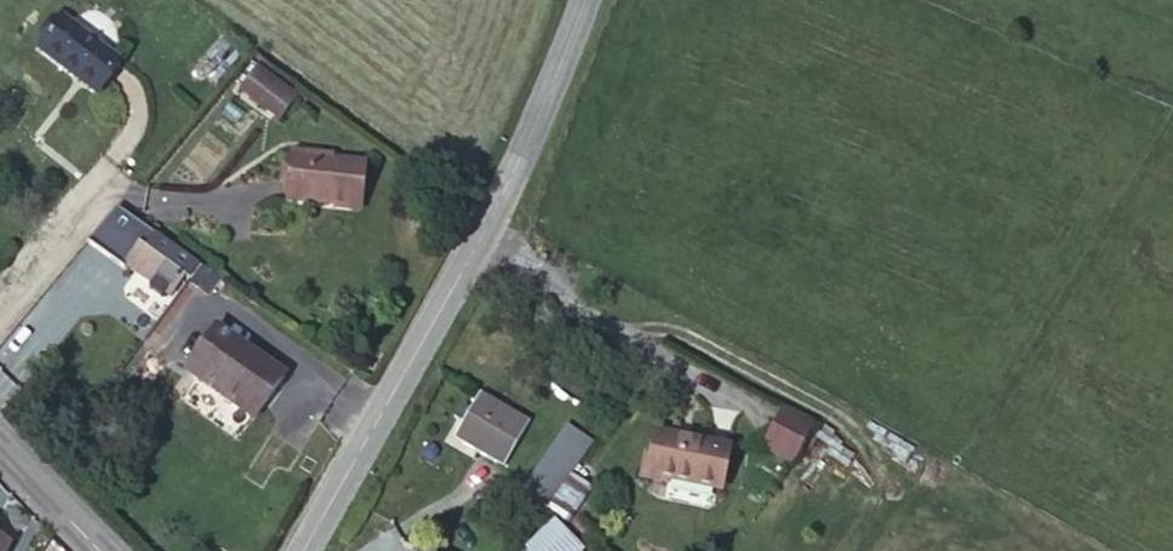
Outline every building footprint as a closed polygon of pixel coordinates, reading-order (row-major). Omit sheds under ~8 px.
[(97,94),(122,62),(64,18),(39,49),(97,94)] [(239,88),(279,118),(296,97),(255,67),(239,88)] [(318,160),(318,155),(293,152),(289,200),(360,207),(365,165),(332,161),(318,160)] [(184,277),(119,230),(105,250),(170,296),(184,277)] [(254,417),(284,373),(215,326),(186,370),(254,417)] [(502,466),(529,421),(480,393),(454,438),(502,466)] [(809,430),(780,414),(764,444),(793,459),(809,430)] [(566,441),(559,436),(522,492),(549,508),(591,442),(573,429),(566,441)] [(721,489),(728,448),(655,434),(647,474),(721,489)] [(588,493),(569,480),(550,508),(568,522),(588,493)] [(555,521),(527,548),(530,550),(577,550),(581,547),(555,521)] [(8,546),(0,541),(0,550),(5,550),(8,546)]
